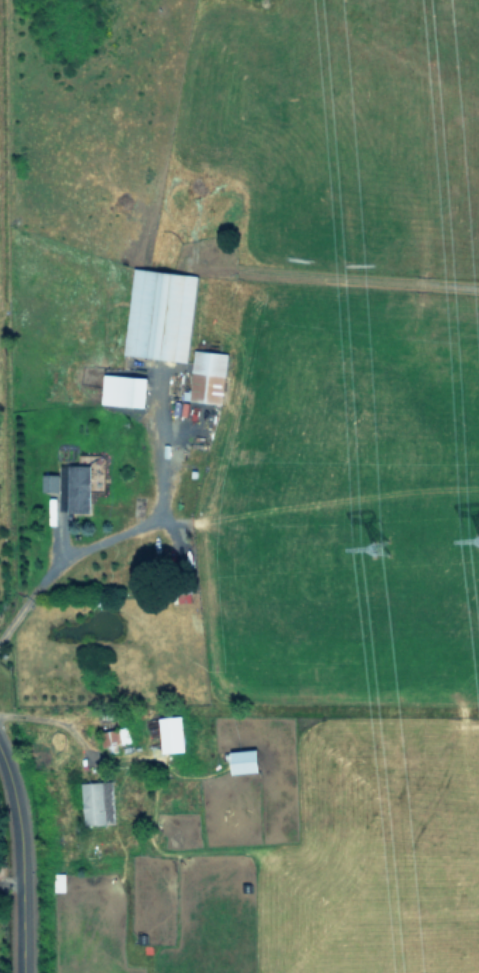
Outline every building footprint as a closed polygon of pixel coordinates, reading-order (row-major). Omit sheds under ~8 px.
[(123,354),(187,361),(197,275),(134,268),(123,354)] [(227,352),(193,349),(190,389),(182,389),(181,399),(222,403),(227,352)] [(147,376),(103,374),(102,404),(146,406),(147,376)] [(59,511),(89,512),(90,465),(69,464),(68,489),(60,489),(59,511)] [(58,474),(42,474),(43,491),(59,491),(58,474)] [(158,718),(162,753),(185,751),(181,715),(158,718)] [(109,753),(118,751),(116,745),(132,741),(128,726),(103,732),(109,753)] [(259,771),(257,749),(230,751),(233,774),(259,771)] [(114,824),(113,781),(82,783),(83,825),(114,824)] [(66,891),(65,873),(54,873),(54,891),(66,891)]
